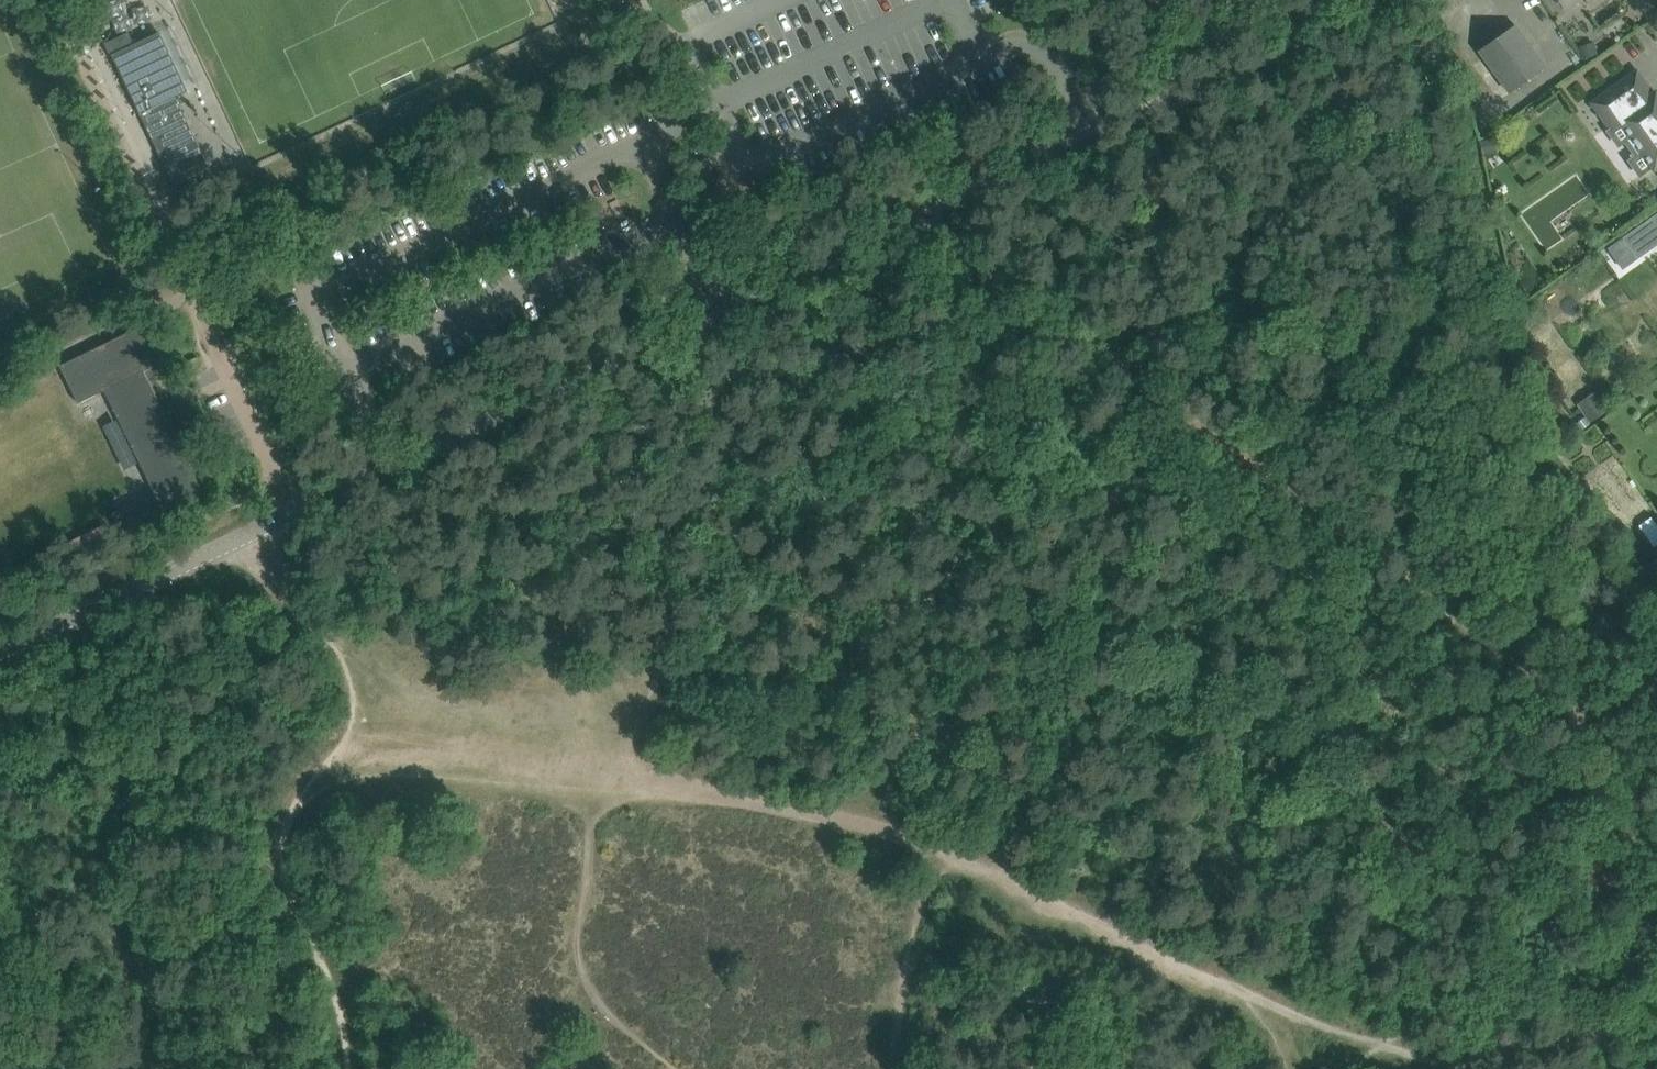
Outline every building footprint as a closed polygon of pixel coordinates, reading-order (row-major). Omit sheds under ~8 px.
[(1566,10),(1580,0),(1559,0),(1566,10)] [(1479,51),(1510,93),(1546,67),(1515,25),(1479,51)] [(131,46),(130,46),(116,52),(110,41),(105,43),(110,54),(112,54),(178,193),(214,176),(176,97),(183,93),(185,87),(162,37),(155,34),(131,46)] [(1592,41),(1581,45),(1585,55),(1596,51),(1592,41)] [(1610,127),(1613,132),(1622,125),(1631,137),(1628,139),(1638,153),(1641,151),(1654,170),(1656,167),(1656,94),(1656,92),(1653,94),(1637,71),(1592,103),(1610,127)] [(1637,259),(1656,245),(1656,238),(1645,222),(1622,239),(1628,247),(1637,259)] [(1628,247),(1614,257),(1623,269),(1637,259),(1628,247)] [(105,390),(155,492),(111,513),(120,531),(203,490),(144,371),(159,364),(141,325),(60,365),(79,403),(105,390)] [(1598,396),(1582,408),(1591,420),(1607,409),(1598,396)] [(1584,418),(1576,424),(1581,430),(1589,424),(1584,418)]
